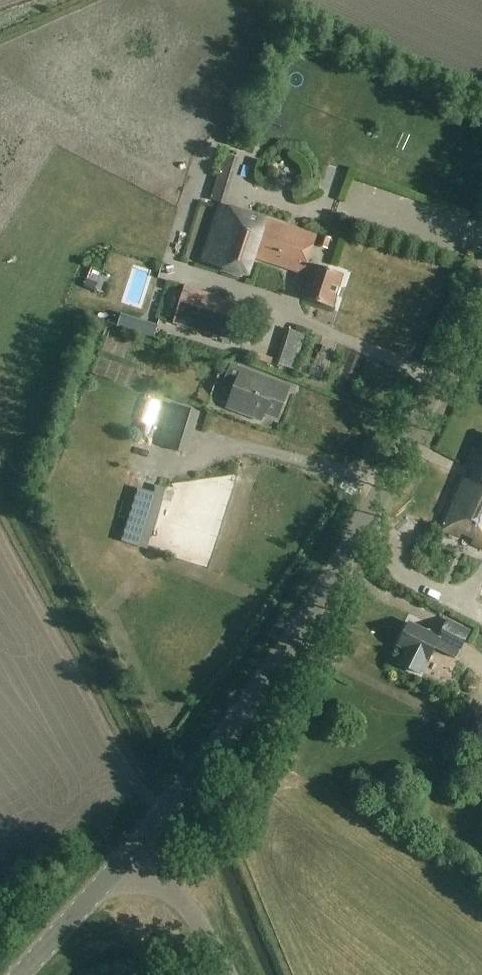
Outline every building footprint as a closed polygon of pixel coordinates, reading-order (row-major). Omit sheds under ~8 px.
[(255,258),(305,275),(310,277),(303,298),(334,309),(346,274),(310,262),(318,237),(222,204),(203,261),(248,277),(255,258)] [(332,239),(322,236),(319,247),(329,250),(332,239)] [(234,342),(245,306),(184,287),(173,323),(234,342)] [(129,320),(119,317),(117,326),(127,329),(129,320)] [(286,329),(275,364),(296,370),(306,336),(286,329)] [(258,354),(256,360),(271,364),(272,359),(258,354)] [(237,385),(233,394),(227,409),(260,422),(264,413),(278,419),(288,395),(275,390),(278,383),(231,364),(225,380),(237,385)] [(220,407),(224,395),(205,388),(201,400),(220,407)] [(161,444),(185,452),(198,414),(174,406),(161,444)] [(124,449),(154,457),(164,414),(134,407),(124,449)] [(459,540),(462,534),(473,539),(471,545),(481,550),(481,461),(478,459),(445,533),(459,540)] [(138,489),(121,542),(147,550),(166,488),(156,485),(154,493),(138,489)] [(434,558),(454,559),(455,540),(417,538),(416,547),(435,548),(434,558)] [(454,658),(468,631),(446,620),(438,636),(429,632),(428,635),(409,626),(399,648),(408,652),(401,667),(420,676),(426,661),(429,662),(435,649),(454,658)]
